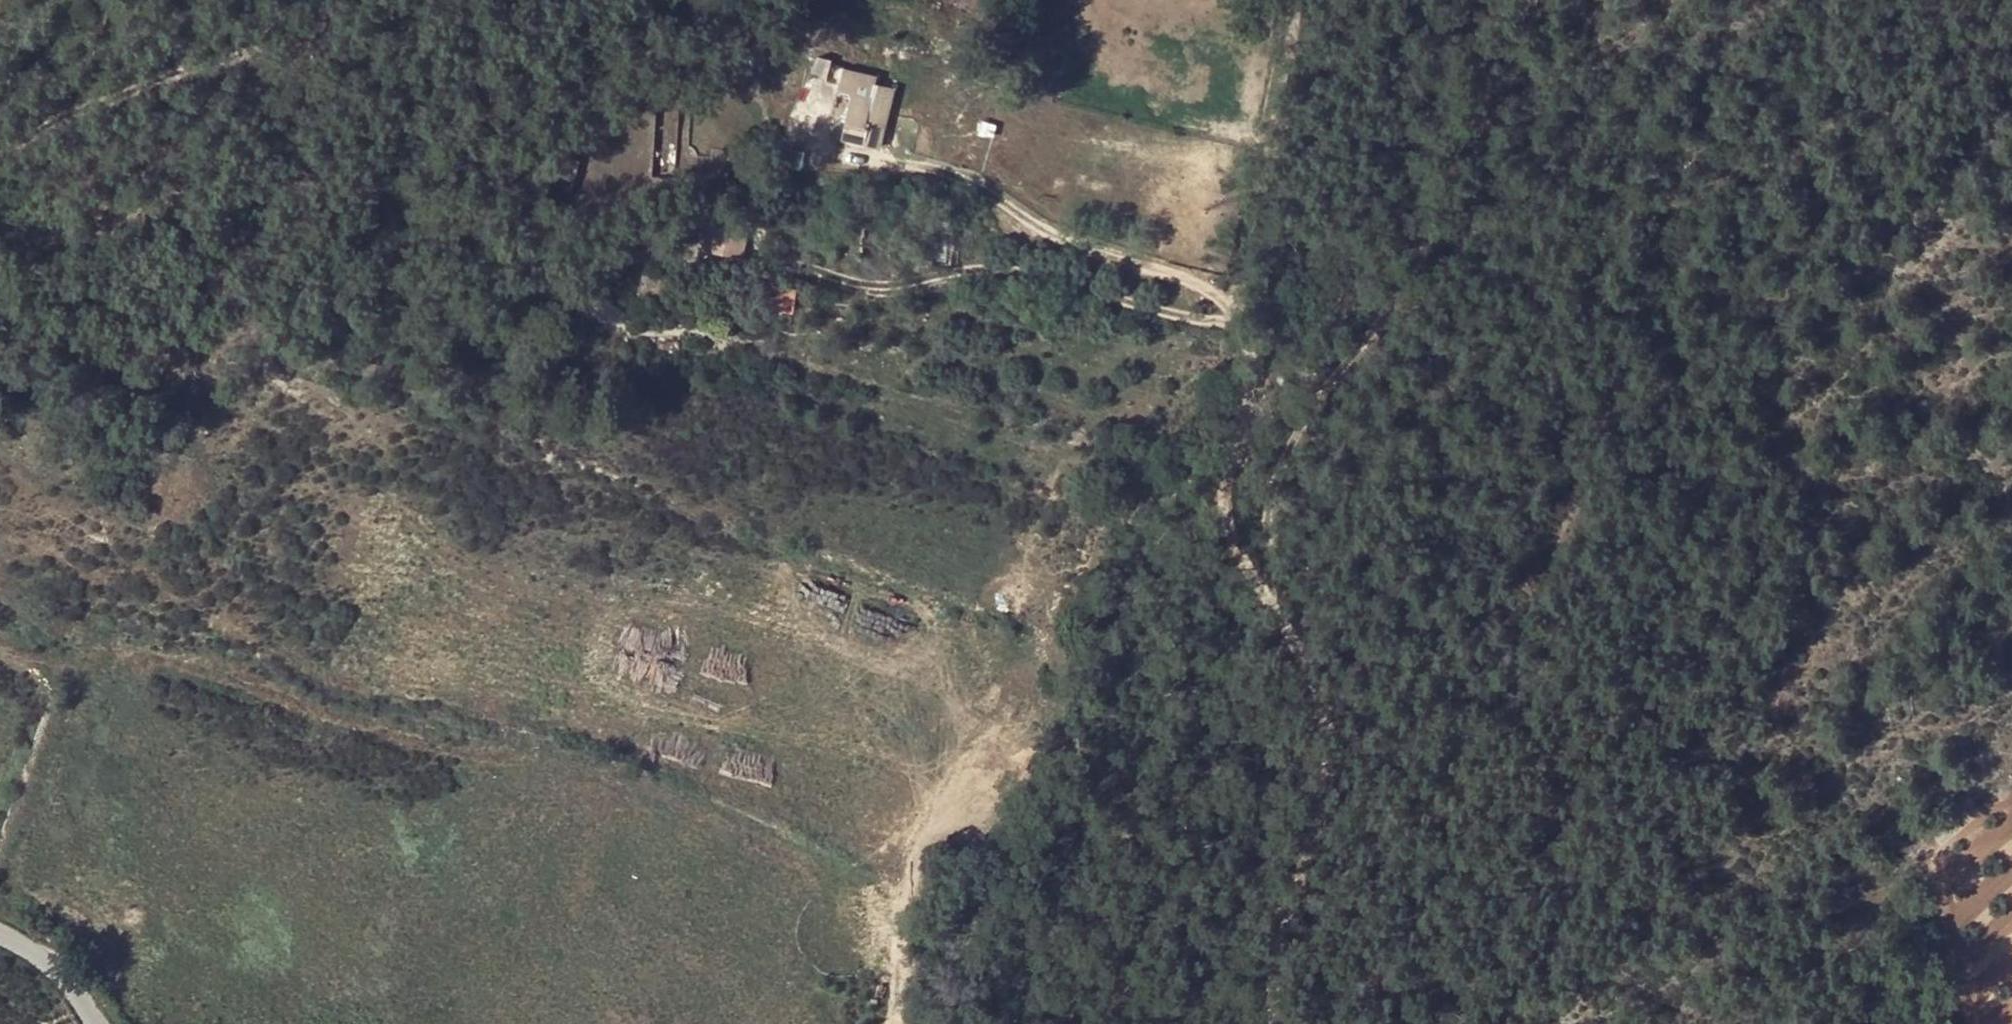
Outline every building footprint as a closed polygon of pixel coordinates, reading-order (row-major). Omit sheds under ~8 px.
[(855,75),(840,75),(839,91),(855,91),(855,75)] [(884,102),(884,133),(899,134),(911,135),(912,119),(903,118),(903,87),(884,85),(870,85),(870,102),(884,102)] [(911,135),(899,134),(884,133),(883,148),(899,149),(923,150),(923,118),(923,88),(903,87),(903,118),(912,119),(911,135)] [(623,198),(608,198),(606,229),(622,230),(623,198)] [(743,258),(751,219),(709,211),(701,250),(743,258)] [(778,309),(795,309),(796,291),(779,291),(778,309)]
